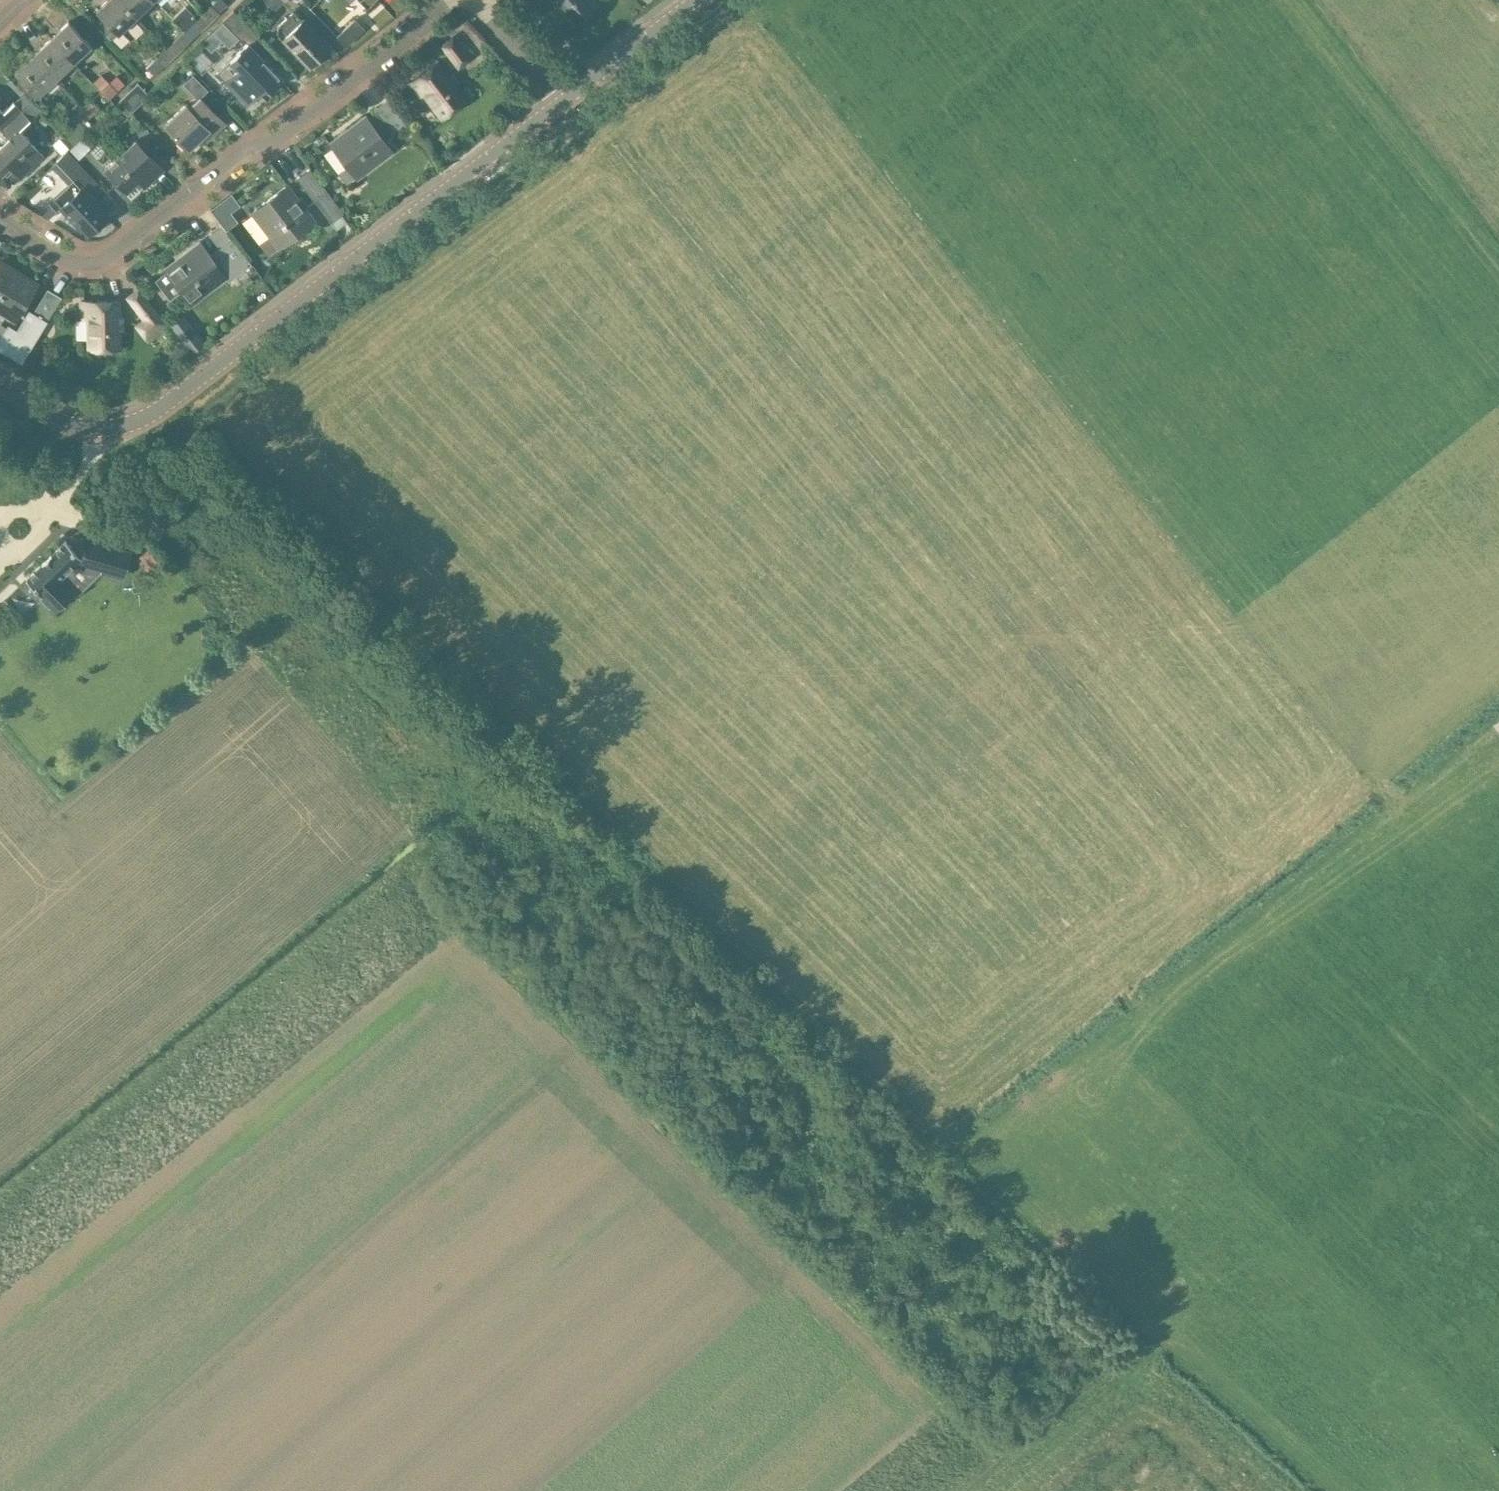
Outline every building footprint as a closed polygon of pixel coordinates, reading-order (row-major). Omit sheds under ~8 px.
[(136,15),(121,0),(106,0),(96,10),(117,32),(136,15)] [(151,0),(121,0),(136,15),(151,0)] [(200,12),(209,22),(227,4),(223,0),(213,0),(200,12)] [(591,8),(596,4),(593,0),(552,0),(573,24),(578,19),(583,20),(592,13),(591,8)] [(283,78),(269,63),(277,55),(233,10),(221,20),(241,41),(244,39),(247,42),(229,59),(237,67),(224,80),(247,103),(260,91),(264,95),(283,78)] [(302,18),(301,19),(293,11),(277,25),(277,32),(282,38),(309,65),(329,46),(302,18)] [(209,22),(200,12),(183,29),(192,39),(209,22)] [(365,28),(355,17),(336,36),(346,46),(365,28)] [(73,61),(91,44),(69,21),(51,38),(73,61)] [(183,29),(166,47),(175,56),(192,39),(183,29)] [(442,45),(459,67),(470,58),(453,37),(442,45)] [(55,78),(73,61),(51,38),(33,55),(55,78)] [(175,56),(166,47),(156,57),(165,66),(175,56)] [(37,95),(55,78),(33,55),(15,72),(37,95)] [(442,117),(467,98),(438,59),(408,82),(418,96),(423,92),(442,117)] [(125,84),(119,76),(102,91),(109,99),(123,86),(125,84)] [(148,91),(137,81),(119,100),(131,112),(142,101),(140,99),(148,91)] [(1,129),(31,100),(23,92),(14,101),(3,111),(0,108),(0,128),(1,129)] [(212,134),(224,123),(199,97),(188,107),(186,105),(165,124),(188,148),(207,129),(212,134)] [(90,98),(82,106),(91,116),(100,108),(90,98)] [(375,128),(382,137),(405,120),(388,98),(369,112),(379,125),(375,128)] [(30,119),(39,109),(31,100),(1,129),(9,138),(0,146),(0,171),(2,173),(8,166),(20,179),(45,155),(20,129),(30,119)] [(91,116),(82,106),(74,115),(78,119),(64,132),(75,143),(93,126),(87,120),(91,116)] [(330,142),(348,165),(337,173),(346,184),(356,176),(357,177),(392,150),(382,137),(375,128),(365,115),(330,142)] [(145,187),(163,170),(135,140),(105,169),(126,191),(137,179),(145,187)] [(108,215),(86,192),(96,183),(66,151),(56,160),(80,187),(60,205),(88,234),(108,215)] [(310,167),(297,177),(333,225),(346,215),(310,167)] [(279,246),(314,220),(287,185),(252,211),(279,246)] [(190,303),(225,277),(228,281),(251,264),(239,246),(222,224),(209,234),(218,246),(209,253),(200,241),(164,268),(190,303)] [(37,282),(0,260),(0,312),(13,321),(37,282)] [(142,318),(134,324),(148,342),(169,326),(139,287),(126,297),(142,318)] [(60,297),(47,289),(33,312),(46,321),(60,297)] [(87,348),(119,348),(118,299),(80,300),(80,318),(87,318),(87,348)] [(43,595),(41,593),(62,573),(72,583),(88,566),(79,557),(80,555),(66,540),(27,578),(26,577),(17,587),(33,604),(43,595)]
